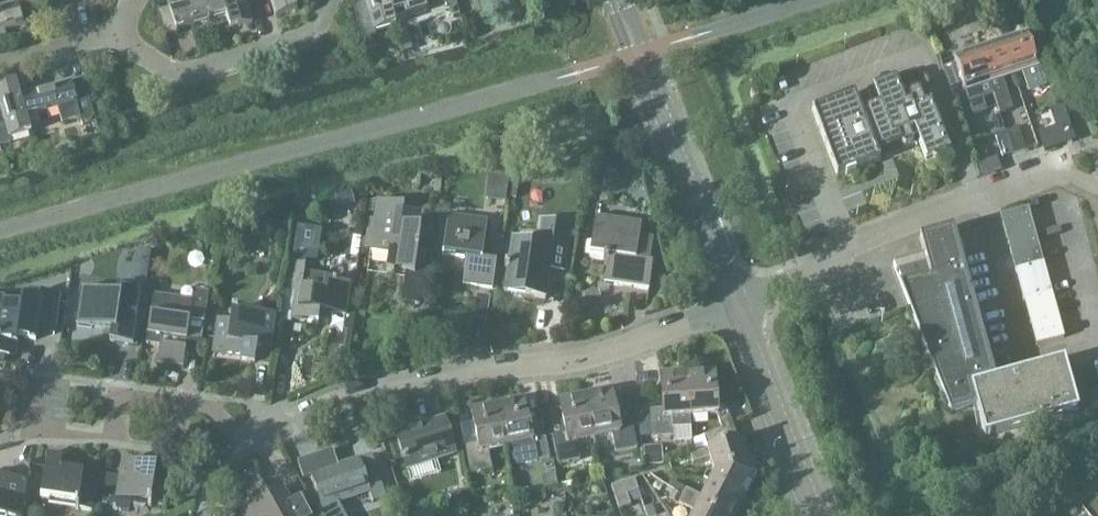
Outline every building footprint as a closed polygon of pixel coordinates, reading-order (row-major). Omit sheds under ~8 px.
[(156,11),(164,38),(178,34),(176,30),(225,15),(226,15),(221,0),(195,0),(156,11)] [(226,15),(225,15),(229,30),(252,23),(245,0),(221,0),(226,15)] [(275,17),(297,10),(294,0),(270,0),(275,17)] [(394,21),(391,11),(390,11),(387,0),(364,0),(367,10),(354,13),(362,40),(376,36),(374,31),(395,25),(394,21)] [(390,11),(391,11),(394,21),(426,12),(423,1),(428,0),(387,0),(390,11)] [(6,36),(4,30),(23,25),(17,3),(0,8),(0,38),(6,36)] [(1026,34),(1002,42),(1012,75),(1023,71),(1029,90),(1043,85),(1026,34)] [(1001,78),(1012,75),(1002,42),(978,50),(989,82),(993,96),(999,114),(1011,110),(1001,78)] [(989,82),(978,50),(953,58),(964,91),(965,90),(973,115),(985,111),(981,99),(993,96),(989,82)] [(811,110),(824,144),(836,177),(879,161),(876,152),(900,143),(901,146),(905,148),(911,145),(919,145),(925,162),(932,160),(935,161),(942,159),(943,155),(950,153),(931,102),(925,104),(921,96),(930,93),(931,89),(927,78),(923,76),(915,79),(913,83),(916,90),(909,92),(908,96),(908,97),(904,98),(896,78),(890,81),(886,79),(880,81),(878,85),(866,89),(873,107),(861,112),(854,94),(811,110)] [(11,143),(10,139),(31,133),(26,118),(19,96),(20,96),(16,81),(0,86),(0,110),(2,117),(0,117),(0,146),(11,143)] [(70,81),(20,96),(19,96),(26,118),(57,109),(61,124),(80,118),(81,123),(94,119),(87,92),(74,96),(70,81)] [(1054,129),(1036,136),(1042,152),(1071,142),(1060,109),(1048,114),(1054,129)] [(1006,132),(1013,155),(1025,151),(1017,128),(1006,132)] [(1002,159),(1013,155),(1006,132),(994,136),(1002,159)] [(376,202),(374,221),(369,251),(388,254),(386,272),(405,274),(401,303),(418,305),(426,253),(418,251),(419,246),(418,246),(421,227),(401,225),(403,205),(376,202)] [(1028,208),(1000,216),(1023,300),(1051,293),(1028,208)] [(492,288),(496,262),(481,260),(487,222),(448,216),(442,255),(466,259),(463,284),(492,288)] [(649,265),(653,240),(639,238),(641,224),(595,217),(589,256),(603,258),(603,262),(607,263),(604,283),(649,290),(652,265),(649,265)] [(566,252),(570,223),(542,219),(539,243),(512,239),(504,294),(545,299),(552,250),(566,252)] [(892,263),(901,286),(899,287),(950,415),(976,408),(984,437),(1078,411),(1063,361),(995,380),(953,229),(919,238),(923,254),(892,263)] [(291,263),(287,291),(295,293),(291,321),(318,324),(318,323),(327,324),(329,314),(345,316),(350,284),(324,280),(325,277),(303,274),(305,265),(291,263)] [(128,345),(135,292),(117,289),(116,296),(85,291),(81,324),(112,329),(110,342),(128,345)] [(191,301),(153,295),(145,344),(160,346),(157,363),(183,366),(189,322),(204,324),(208,292),(192,289),(191,301)] [(4,356),(14,357),(17,337),(25,338),(33,340),(34,340),(35,332),(53,334),(59,295),(40,292),(39,300),(22,297),(4,294),(3,300),(0,299),(0,355),(4,356)] [(218,323),(214,348),(213,357),(255,363),(256,350),(269,351),(274,317),(233,311),(231,325),(218,323)] [(714,371),(687,373),(690,417),(716,414),(722,429),(705,435),(710,448),(737,440),(724,405),(716,406),(714,371)] [(690,417),(687,373),(660,374),(662,410),(649,411),(651,438),(673,437),(672,418),(690,417)] [(1085,392),(1091,413),(1097,411),(1097,388),(1085,392)] [(611,389),(585,395),(593,438),(611,434),(615,453),(636,448),(631,421),(618,424),(611,389)] [(593,438),(585,395),(558,401),(565,435),(552,438),(558,465),(579,460),(575,442),(593,438)] [(497,404),(506,447),(510,465),(528,462),(549,458),(543,431),(531,433),(523,399),(497,404)] [(506,447),(497,404),(470,410),(477,444),(464,447),(470,474),(492,470),(488,451),(506,447)] [(407,470),(455,455),(443,419),(395,434),(407,470)] [(709,459),(714,474),(750,462),(742,438),(737,440),(710,448),(706,450),(689,456),(692,464),(709,459)] [(297,462),(303,479),(311,476),(320,504),(315,506),(320,515),(348,515),(340,502),(369,492),(358,460),(338,467),(332,450),(297,462)] [(92,512),(95,489),(81,487),(83,471),(60,468),(62,457),(47,455),(40,499),(76,504),(75,509),(92,512)] [(164,506),(167,485),(153,483),(156,467),(123,462),(120,478),(106,476),(102,505),(117,507),(118,501),(148,506),(148,507),(151,507),(152,504),(164,506)] [(714,474),(708,486),(741,503),(755,477),(750,462),(714,474)] [(0,515),(22,515),(29,466),(14,463),(12,481),(0,479),(0,515)] [(630,506),(626,495),(638,491),(634,479),(623,483),(611,487),(614,498),(618,510),(630,506)] [(741,503),(708,486),(701,498),(685,490),(682,497),(719,515),(735,515),(741,503)] [(241,509),(245,515),(313,515),(302,496),(289,503),(280,487),(241,509)] [(682,497),(678,504),(694,513),(692,515),(719,515),(682,497)] [(238,508),(223,505),(221,515),(236,515),(238,508)]
